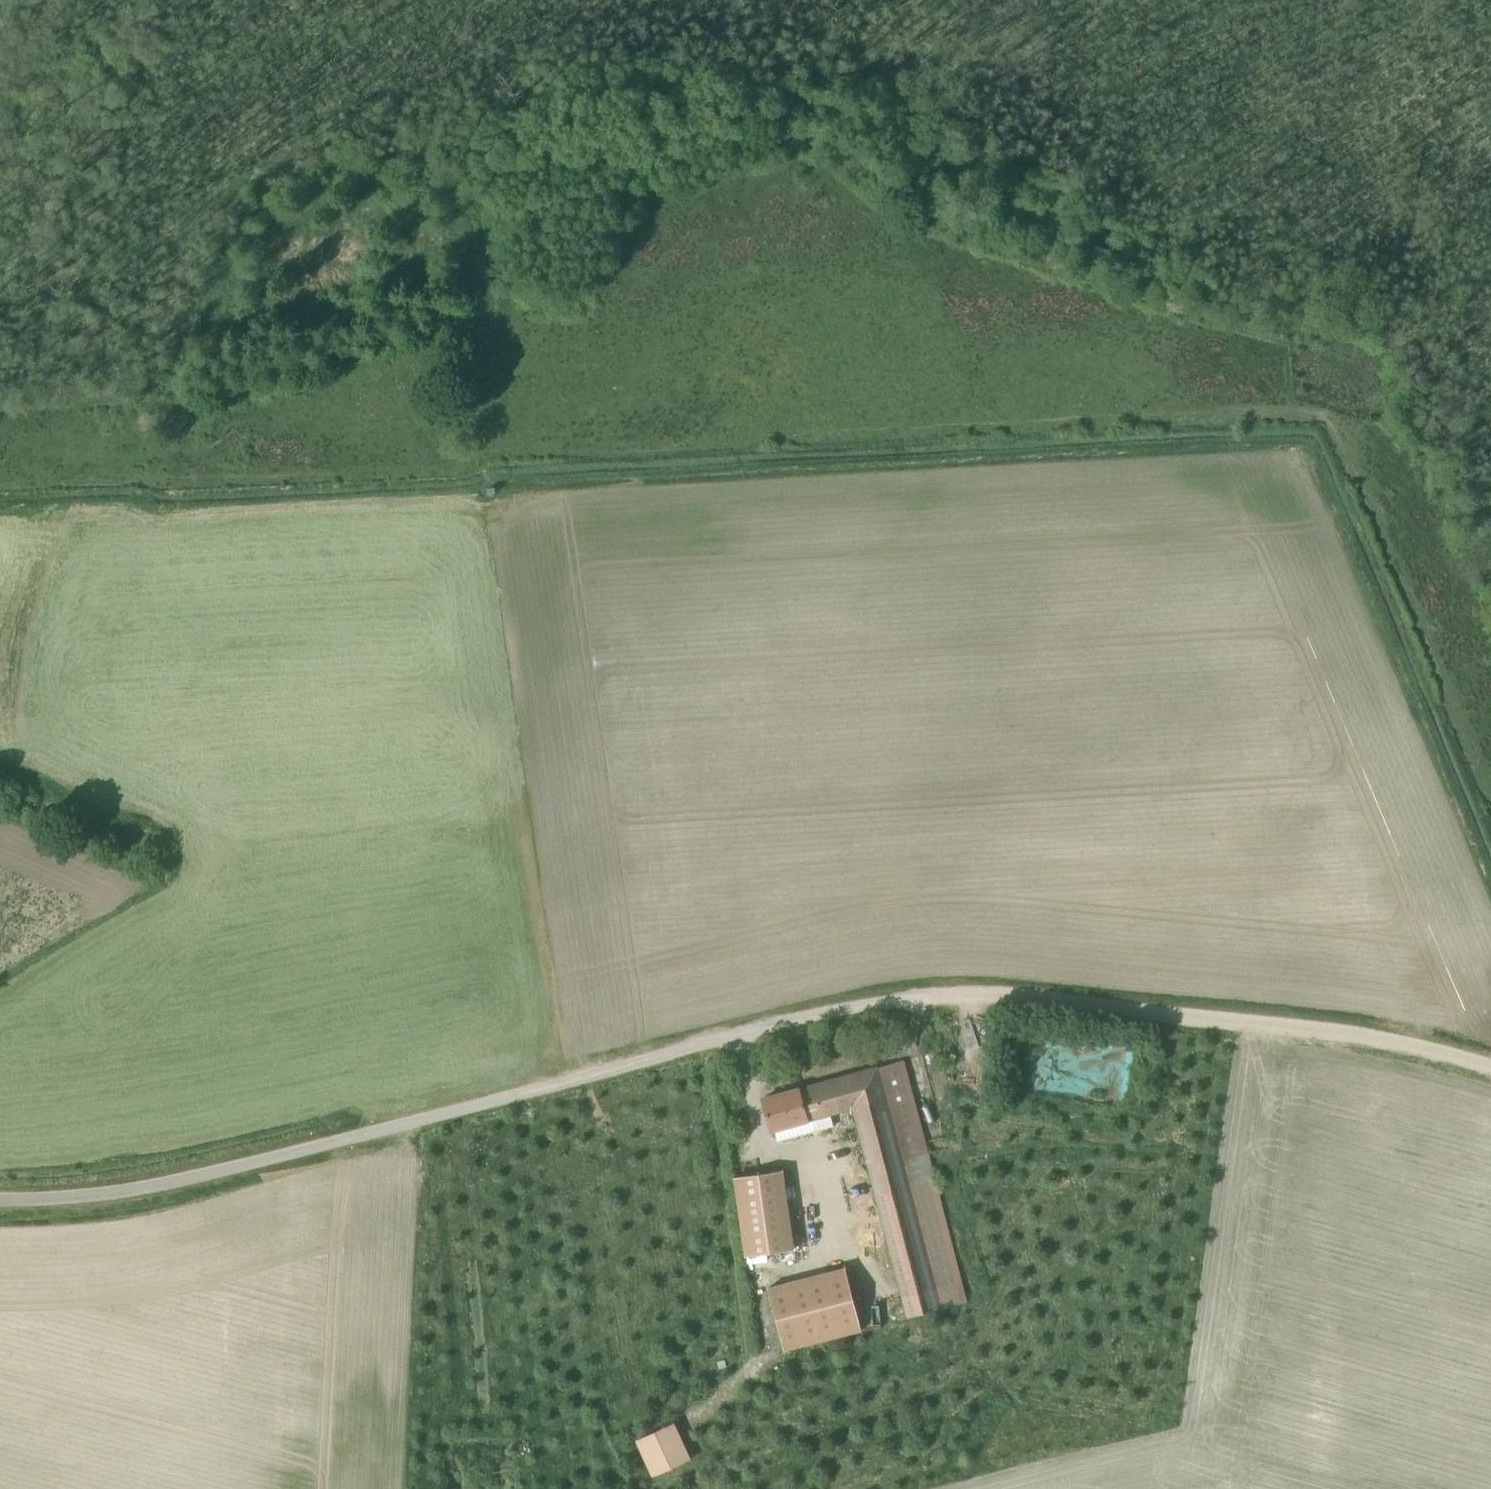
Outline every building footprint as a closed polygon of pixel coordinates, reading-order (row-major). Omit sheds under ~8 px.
[(967,1302),(929,1153),(904,1060),(799,1089),(762,1099),(771,1131),(808,1121),(808,1120),(853,1107),(908,1317),(967,1302)] [(746,1256),(794,1249),(783,1170),(735,1177),(746,1256)] [(845,1267),(768,1288),(784,1350),(862,1330),(845,1267)] [(673,1422),(637,1439),(653,1476),(690,1459),(673,1422)]
